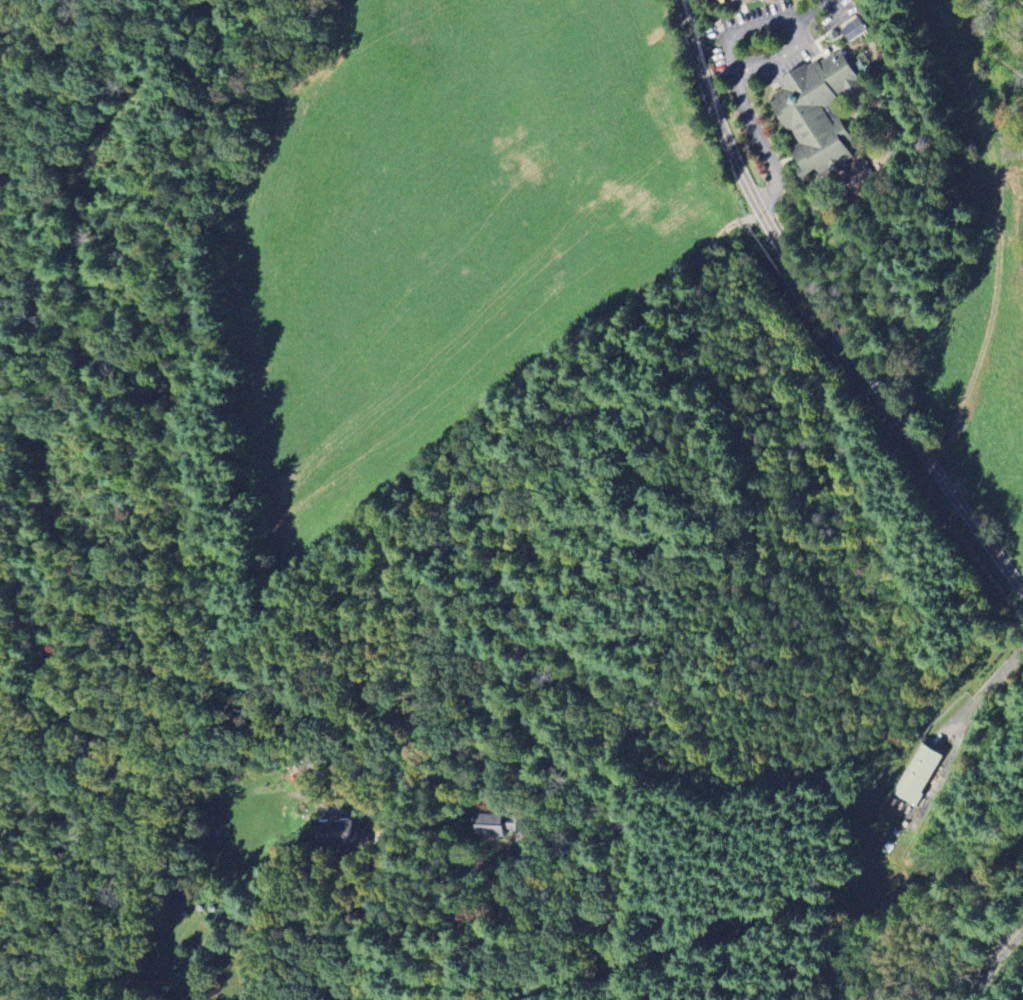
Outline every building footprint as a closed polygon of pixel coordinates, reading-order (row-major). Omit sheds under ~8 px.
[(860,17),(840,30),(850,44),(870,30),(860,17)] [(776,80),(782,89),(775,94),(778,99),(772,103),(790,131),(792,129),(802,143),(794,148),(805,165),(799,169),(806,179),(821,169),(825,175),(831,171),(835,177),(851,166),(847,161),(855,156),(847,143),(853,139),(841,120),(836,124),(825,108),(860,85),(856,80),(860,78),(843,52),(837,56),(835,52),(828,57),(827,55),(821,59),(819,57),(809,63),(807,60),(776,80)] [(923,742),(894,792),(918,806),(947,756),(923,742)] [(481,837),(505,836),(504,815),(480,815),(481,837)] [(321,845),(366,844),(365,820),(320,821),(321,845)]
